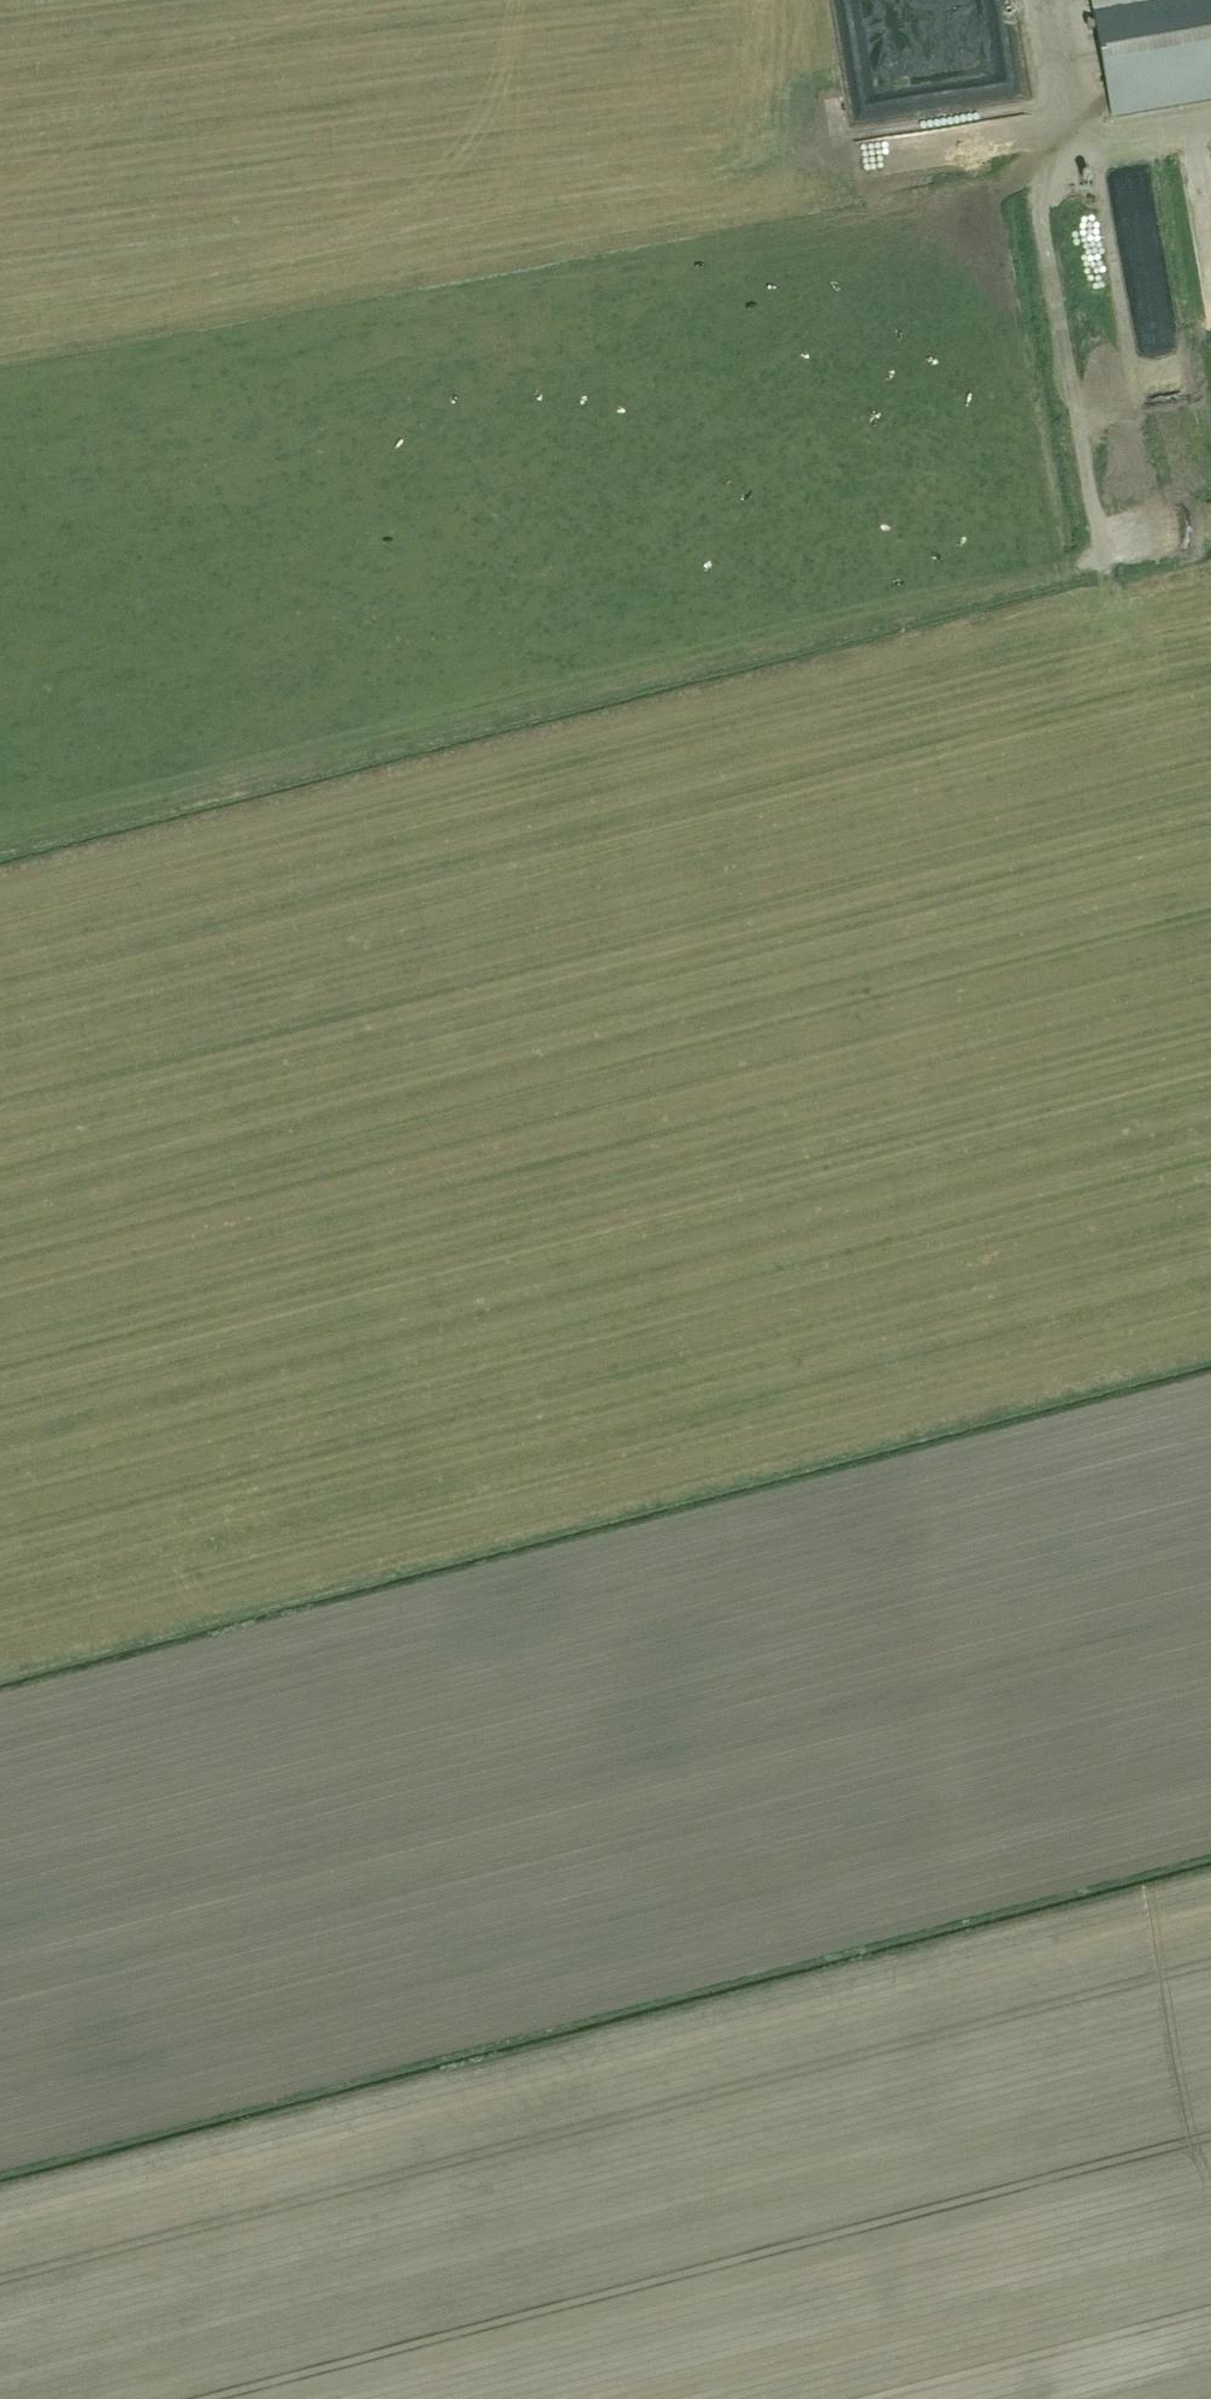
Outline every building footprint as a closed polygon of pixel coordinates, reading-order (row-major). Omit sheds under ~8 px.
[(1112,116),(1210,99),(1210,0),(1092,0),(1112,116)]
